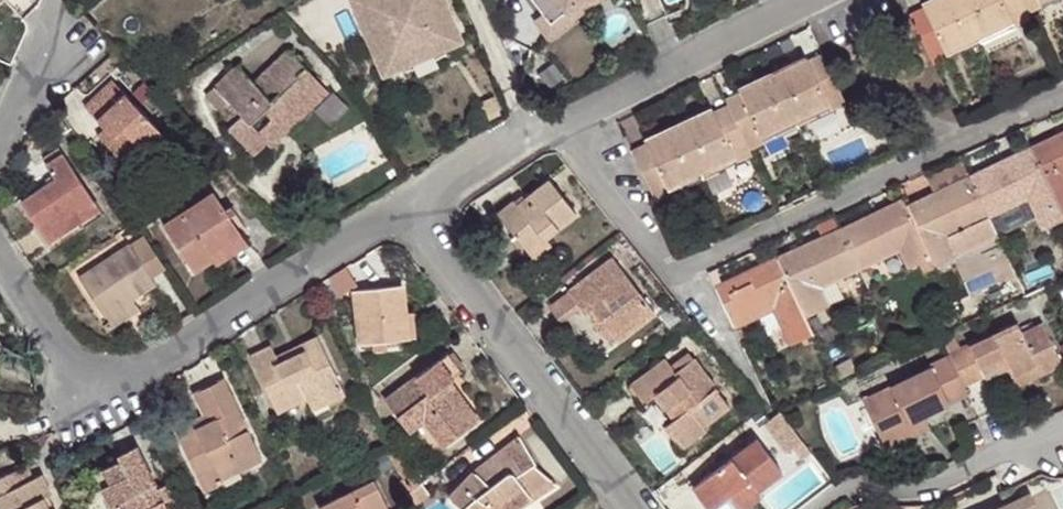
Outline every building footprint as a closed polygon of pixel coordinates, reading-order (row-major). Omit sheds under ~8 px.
[(358,22),(367,19),(378,44),(369,48),(380,71),(460,35),(450,12),(440,17),(433,0),(397,0),(381,7),(378,0),(348,0),(358,22)] [(450,12),(445,0),(433,0),(440,17),(450,12)] [(543,13),(551,24),(581,0),(532,0),(543,13)] [(534,20),(549,39),(598,0),(581,0),(551,24),(543,13),(534,20)] [(961,0),(930,0),(921,4),(923,7),(931,23),(916,30),(932,64),(947,57),(945,52),(979,37),(961,0)] [(979,37),(1012,20),(1015,25),(1029,18),(1027,13),(1021,0),(961,0),(979,37)] [(1027,13),(1041,6),(1038,1),(1041,0),(1021,0),(1027,13)] [(931,23),(923,7),(909,14),(916,30),(931,23)] [(367,19),(358,22),(369,48),(378,44),(367,19)] [(1012,20),(979,37),(981,41),(1015,25),(1012,20)] [(460,35),(380,71),(383,78),(464,43),(460,35)] [(979,37),(945,52),(947,57),(981,41),(979,37)] [(237,68),(206,98),(232,124),(228,128),(255,156),(268,144),(257,132),(250,124),(263,112),(271,103),(283,115),(302,96),(291,85),(306,69),(289,53),(253,85),(237,68)] [(829,69),(821,53),(807,60),(815,76),(829,69)] [(805,57),(771,72),(795,121),(828,105),(830,110),(845,103),(829,69),(815,76),(807,60),(805,57)] [(272,147),(329,93),(306,69),(291,85),(302,96),(283,115),(271,103),(263,112),(271,120),(257,132),(268,144),(272,147)] [(771,72),(738,89),(739,92),(747,108),(732,115),(735,120),(749,149),(763,142),(761,138),(795,121),(771,72)] [(112,81),(84,107),(105,127),(112,135),(105,142),(132,171),(167,138),(112,81)] [(747,108),(739,92),(725,99),(727,104),(732,115),(747,108)] [(727,104),(713,111),(721,127),(735,120),(732,115),(727,104)] [(828,105),(795,121),(797,126),(830,110),(828,105)] [(711,107),(678,124),(701,173),(734,156),(737,161),(751,155),(749,149),(735,120),(721,127),(713,111),(711,107)] [(795,121),(761,138),(763,142),(797,126),(795,121)] [(701,173),(678,124),(644,140),(646,143),(653,159),(639,166),(655,200),(669,193),(667,188),(701,173)] [(105,127),(97,134),(105,142),(112,135),(105,127)] [(1056,135),(1059,143),(1034,155),(1062,216),(1062,132),(1056,135)] [(1059,143),(1056,135),(1030,147),(1034,155),(1059,143)] [(646,143),(631,150),(639,166),(653,159),(646,143)] [(1034,155),(1030,147),(1005,159),(1009,168),(1034,155)] [(62,153),(45,164),(48,168),(55,179),(36,191),(21,201),(48,242),(84,218),(78,210),(93,200),(62,153)] [(1005,159),(968,177),(987,216),(1027,197),(1036,217),(1042,229),(1054,223),(1058,231),(1062,228),(1062,216),(1034,155),(1009,168),(1005,159)] [(734,156),(701,173),(703,177),(737,161),(734,156)] [(959,159),(925,175),(934,193),(968,177),(959,159)] [(29,181),(36,191),(55,179),(48,168),(29,181)] [(701,173),(667,188),(669,193),(703,177),(701,173)] [(934,193),(931,194),(935,203),(910,214),(930,257),(934,265),(937,263),(940,268),(955,260),(953,255),(956,254),(957,255),(996,236),(987,216),(968,177),(934,193)] [(514,201),(497,214),(526,250),(544,236),(576,213),(549,180),(517,205),(514,201)] [(213,193),(163,226),(193,271),(212,258),(209,254),(240,233),(213,193)] [(931,194),(906,206),(906,207),(910,214),(935,203),(931,194)] [(1036,217),(1027,197),(987,216),(996,236),(1036,217)] [(906,206),(902,199),(877,211),(881,220),(906,207),(906,206)] [(99,209),(93,200),(78,210),(84,218),(99,209)] [(877,211),(840,228),(844,237),(860,268),(897,250),(907,268),(930,257),(910,214),(906,207),(881,220),(877,211)] [(102,215),(99,209),(84,218),(48,242),(52,248),(102,215)] [(844,237),(840,228),(814,240),(818,249),(844,237)] [(248,244),(240,233),(209,254),(212,258),(217,266),(248,244)] [(144,235),(78,278),(103,317),(132,298),(155,283),(152,278),(166,269),(144,235)] [(544,236),(526,250),(532,258),(550,243),(544,236)] [(814,240),(777,258),(781,266),(813,333),(826,327),(818,310),(829,305),(821,286),(834,279),(860,268),(844,237),(818,249),(814,240)] [(612,258),(568,292),(589,319),(596,314),(605,326),(616,341),(653,312),(612,258)] [(781,266),(777,258),(752,270),(756,278),(781,266)] [(752,270),(715,287),(733,327),(757,316),(772,309),(781,328),(789,345),(801,339),(804,345),(814,339),(811,334),(813,333),(781,266),(756,278),(752,270)] [(351,276),(345,267),(329,278),(336,289),(340,295),(356,284),(351,276)] [(843,297),(834,279),(821,286),(829,305),(843,297)] [(401,284),(354,289),(360,344),(372,343),(386,342),(408,339),(408,337),(404,312),(401,284)] [(141,311),(132,298),(103,317),(112,330),(141,311)] [(772,309),(757,316),(766,335),(781,328),(772,309)] [(413,311),(404,312),(408,337),(416,337),(413,311)] [(596,314),(589,319),(599,331),(605,326),(596,314)] [(1016,323),(949,354),(964,385),(983,376),(979,368),(1003,357),(1013,379),(1034,368),(1038,377),(1062,365),(1042,323),(1022,333),(1016,323)] [(271,345),(249,356),(277,412),(306,398),(320,391),(326,402),(344,393),(317,336),(301,344),(304,350),(279,362),(276,356),(271,345)] [(387,349),(386,342),(372,343),(373,351),(387,349)] [(301,344),(276,356),(279,362),(304,350),(301,344)] [(686,353),(670,365),(675,372),(692,359),(686,353)] [(931,366),(862,400),(870,416),(883,442),(910,430),(907,423),(924,416),(968,394),(964,385),(949,354),(929,364),(931,366)] [(446,355),(385,401),(408,432),(424,421),(443,445),(478,419),(457,392),(453,395),(445,385),(449,381),(460,373),(446,355)] [(665,359),(630,386),(644,404),(654,396),(665,411),(667,409),(675,418),(665,426),(683,447),(705,430),(703,427),(729,406),(692,359),(675,372),(670,365),(665,359)] [(1034,368),(1013,379),(1017,386),(1038,377),(1034,368)] [(192,422),(175,430),(204,491),(222,482),(220,478),(262,458),(248,429),(247,429),(224,380),(193,395),(203,415),(204,416),(207,423),(195,429),(192,422)] [(457,392),(449,381),(445,385),(453,395),(457,392)] [(372,390),(365,395),(370,409),(380,401),(372,390)] [(320,391),(306,398),(311,409),(326,402),(320,391)] [(862,400),(858,402),(866,418),(870,416),(862,400)] [(866,418),(858,402),(845,408),(853,425),(866,418)] [(769,417),(767,419),(780,435),(791,426),(779,412),(775,414),(769,417)] [(204,416),(192,422),(195,429),(207,423),(204,416)] [(519,434),(504,446),(507,446),(520,436),(519,434)] [(449,497),(452,501),(462,508),(489,508),(487,506),(497,499),(505,508),(519,508),(533,499),(529,494),(550,479),(534,465),(536,463),(520,436),(507,446),(504,446),(490,457),(503,473),(487,486),(473,471),(472,473),(449,497)] [(692,488),(709,508),(710,508),(728,495),(738,508),(742,508),(760,495),(756,491),(781,472),(756,439),(692,488)] [(394,443),(380,452),(406,494),(420,483),(394,443)] [(117,455),(120,460),(94,473),(102,490),(104,488),(112,503),(110,505),(112,508),(167,508),(163,501),(172,497),(165,484),(157,488),(136,446),(117,455)] [(490,457),(473,471),(487,486),(503,473),(490,457)] [(0,478),(0,507),(1,508),(48,508),(42,498),(50,494),(41,474),(17,486),(11,473),(0,478)] [(550,479),(529,494),(533,499),(556,483),(550,479)] [(319,508),(389,508),(374,480),(319,508)] [(420,483),(406,494),(414,507),(430,495),(421,483),(420,483)] [(1030,493),(997,508),(1038,508),(1030,493)] [(728,495),(710,508),(738,508),(728,495)] [(487,506),(489,508),(505,508),(497,499),(487,506)]
